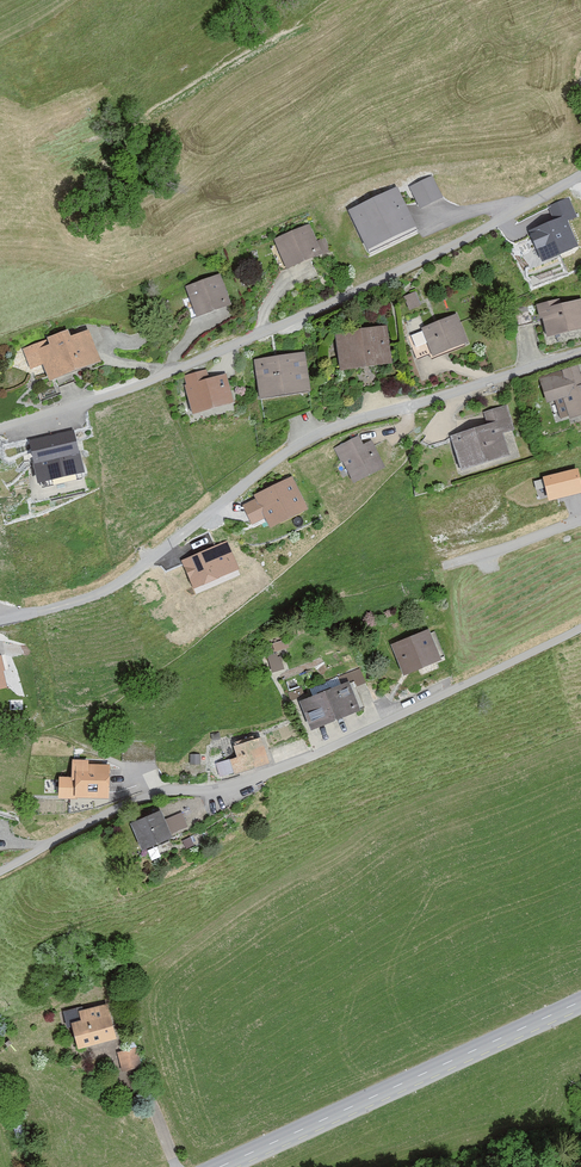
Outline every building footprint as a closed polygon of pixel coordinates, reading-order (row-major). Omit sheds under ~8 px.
[(441,196),(431,178),(412,188),(422,206),(441,196)] [(413,227),(396,191),(352,212),(369,248),(413,227)] [(575,217),(567,200),(552,207),(559,221),(531,233),(543,260),(576,246),(565,221),(575,217)] [(320,242),(312,225),(277,242),(293,273),(333,253),(326,239),(320,242)] [(224,277),(191,290),(203,321),(236,308),(224,277)] [(424,306),(416,292),(406,298),(413,311),(424,306)] [(562,299),(538,307),(543,322),(547,321),(553,340),(580,332),(580,303),(565,308),(562,299)] [(472,347),(459,317),(427,332),(440,361),(472,347)] [(389,326),(339,335),(346,373),(396,365),(389,326)] [(78,339),(75,331),(25,351),(34,372),(49,366),(57,383),(107,363),(95,333),(78,339)] [(317,395),(308,354),(258,365),(266,405),(317,395)] [(579,367),(542,380),(551,407),(560,404),(566,421),(576,418),(578,423),(580,422),(580,372),(579,367)] [(211,373),(189,379),(201,420),(241,409),(232,378),(214,383),(211,373)] [(487,415),(491,429),(459,440),(471,475),(517,460),(509,438),(517,435),(508,408),(487,415)] [(87,458),(80,433),(38,446),(43,464),(38,465),(45,487),(90,474),(85,458),(87,458)] [(366,449),(362,440),(337,452),(344,468),(348,466),(358,487),(390,472),(376,444),(366,449)] [(543,478),(549,502),(580,494),(580,480),(578,469),(543,478)] [(316,514),(297,479),(260,499),(261,502),(249,508),(260,529),(273,522),(280,533),(316,514)] [(236,569),(226,545),(185,563),(195,586),(236,569)] [(446,659),(430,628),(396,646),(412,677),(446,659)] [(269,655),(275,671),(287,666),(281,651),(269,655)] [(366,711),(355,682),(307,700),(316,723),(319,722),(322,728),(366,711)] [(275,763),(265,735),(238,744),(242,756),(221,763),(225,776),(240,771),(241,774),(275,763)] [(93,760),(82,760),(83,797),(115,796),(115,764),(93,764),(93,760)] [(168,822),(163,812),(135,826),(149,854),(180,838),(178,834),(189,829),(182,815),(168,822)] [(112,1004),(80,1012),(82,1021),(75,1022),(81,1048),(120,1038),(112,1004)] [(141,1067),(137,1049),(119,1053),(123,1071),(141,1067)]
